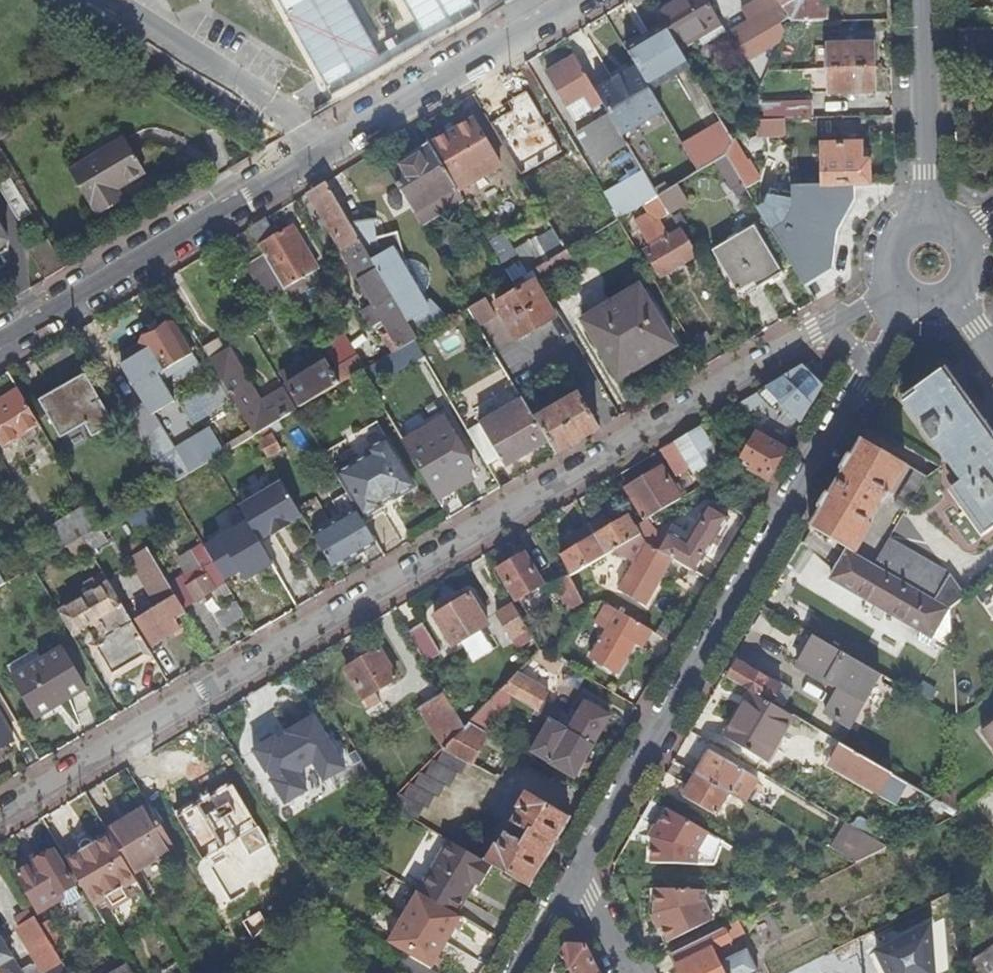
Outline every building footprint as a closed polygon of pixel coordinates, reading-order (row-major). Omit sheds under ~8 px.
[(654,14),(662,27),(675,49),(695,37),(701,47),(725,32),(704,0),(678,0),(654,14)] [(776,0),(764,0),(743,13),(749,21),(778,3),(776,0)] [(826,21),(825,0),(776,0),(778,3),(787,19),(790,22),(826,21)] [(777,25),(787,19),(778,3),(749,21),(731,32),(748,60),(777,42),(780,32),(777,25)] [(662,27),(624,51),(636,69),(649,92),(687,68),(675,49),(662,27)] [(826,70),(872,69),(872,46),(826,47),(826,70)] [(594,93),(573,59),(545,76),(573,121),(601,104),(594,93)] [(649,92),(636,69),(594,93),(601,104),(608,117),(620,136),(661,112),(649,92)] [(873,93),(872,69),(826,70),(827,95),(873,93)] [(549,105),(535,82),(522,89),(536,113),(549,105)] [(620,136),(608,117),(574,137),(591,166),(625,145),(620,136)] [(780,136),(780,120),(756,121),(757,137),(780,136)] [(428,148),(456,194),(498,169),(471,122),(428,148)] [(588,172),(564,132),(550,141),(574,181),(575,180),(588,172)] [(125,144),(69,177),(89,211),(93,209),(99,220),(124,206),(117,194),(145,177),(125,144)] [(771,235),(801,287),(828,272),(833,235),(851,203),(850,186),(867,185),(867,164),(859,164),(858,146),(821,147),(822,186),(792,187),(793,210),(784,227),(771,235)] [(420,229),(462,204),(456,194),(428,148),(386,173),(420,229)] [(748,162),(733,171),(725,157),(715,162),(735,197),(760,183),(748,162)] [(612,211),(618,221),(642,207),(657,198),(641,172),(602,195),(612,211)] [(10,179),(0,186),(0,191),(19,223),(32,215),(10,179)] [(313,191),(306,194),(342,254),(339,256),(346,267),(348,265),(374,309),(361,316),(370,331),(380,325),(399,312),(347,224),(324,184),(313,191)] [(662,205),(669,216),(687,205),(676,186),(657,198),(662,205)] [(657,198),(642,207),(647,216),(658,210),(656,207),(662,205),(657,198)] [(558,243),(564,253),(566,252),(618,221),(612,211),(558,243)] [(573,216),(560,224),(564,231),(577,224),(573,216)] [(263,220),(247,230),(268,267),(281,288),(287,298),(311,283),(305,273),(312,268),(288,226),(272,235),(263,220)] [(402,316),(406,325),(426,313),(402,270),(391,251),(388,252),(389,248),(383,237),(375,238),(367,222),(347,224),(399,312),(402,316)] [(780,276),(752,229),(710,254),(735,295),(751,286),(754,291),(780,276)] [(9,254),(9,245),(0,230),(0,259),(9,254)] [(682,265),(693,258),(679,233),(644,253),(659,278),(664,275),(669,282),(686,272),(682,265)] [(391,251),(402,270),(405,268),(396,234),(383,237),(389,248),(388,252),(391,251)] [(535,235),(516,247),(526,261),(544,249),(535,235)] [(564,253),(532,272),(541,288),(574,268),(566,252),(564,253)] [(281,288),(268,267),(251,277),(264,298),(281,288)] [(507,279),(501,269),(493,274),(499,284),(507,279)] [(524,289),(533,284),(528,275),(518,280),(524,289)] [(554,319),(533,284),(524,289),(493,306),(515,342),(554,319)] [(636,291),(580,324),(612,376),(649,354),(652,358),(670,347),(636,291)] [(493,313),(485,300),(468,310),(476,323),(493,313)] [(382,328),(402,316),(399,312),(380,325),(382,328)] [(393,355),(416,341),(406,325),(402,316),(382,328),(387,336),(382,338),(393,355)] [(138,345),(144,355),(157,377),(191,357),(172,325),(138,345)] [(332,375),(356,361),(343,340),(319,353),(332,375)] [(214,343),(202,350),(210,363),(221,356),(214,343)] [(295,413),(283,393),(259,407),(227,352),(221,356),(210,363),(253,438),(295,413)] [(298,411),(339,387),(332,375),(319,353),(302,363),(309,375),(286,388),(298,411)] [(144,355),(137,359),(167,408),(173,404),(157,377),(144,355)] [(144,404),(124,416),(166,488),(225,453),(213,431),(175,453),(153,416),(167,408),(137,359),(123,367),(144,404)] [(361,374),(363,373),(356,361),(332,375),(339,387),(361,374)] [(279,377),(286,388),(309,375),(302,363),(279,377)] [(780,406),(799,425),(811,403),(821,387),(800,368),(735,407),(741,414),(742,416),(762,404),(772,414),(780,406)] [(942,371),(915,390),(917,392),(904,401),(961,481),(952,488),(959,498),(957,501),(964,512),(967,510),(985,534),(992,529),(992,442),(977,420),(942,371)] [(0,379),(0,406),(1,408),(0,408),(0,444),(2,448),(38,427),(7,374),(0,379)] [(83,375),(39,401),(60,439),(85,425),(93,438),(113,425),(83,375)] [(591,435),(597,431),(577,397),(535,422),(547,443),(555,456),(591,435)] [(535,422),(522,401),(479,427),(498,459),(504,468),(547,443),(535,422)] [(730,421),(741,414),(735,407),(725,413),(730,421)] [(402,445),(436,501),(470,481),(460,464),(467,460),(444,421),(402,445)] [(479,427),(466,434),(486,467),(498,459),(479,427)] [(673,444),(676,449),(688,470),(692,476),(701,471),(718,461),(699,428),(673,444)] [(749,471),(766,481),(784,450),(756,433),(741,459),(753,465),(749,471)] [(271,436),(257,444),(267,461),(281,452),(271,436)] [(850,549),(856,553),(873,525),(868,523),(886,492),(890,494),(908,465),(863,439),(843,472),(826,500),(811,527),(850,549)] [(334,477),(346,497),(360,520),(379,508),(378,506),(392,497),(394,500),(413,488),(386,441),(366,452),(369,457),(334,477)] [(660,452),(675,478),(688,470),(676,449),(673,444),(660,452)] [(643,523),(679,501),(660,469),(624,491),(643,523)] [(894,508),(904,515),(926,476),(915,470),(894,508)] [(692,476),(699,488),(708,483),(701,471),(692,476)] [(281,484),(237,510),(247,526),(257,543),(270,536),(272,538),(289,528),(288,525),(301,518),(281,484)] [(296,511),(321,552),(332,571),(374,546),(363,526),(360,520),(346,497),(332,504),(341,521),(319,535),(316,530),(328,523),(315,501),(296,511)] [(85,508),(42,533),(51,549),(55,556),(68,548),(82,540),(98,530),(85,508)] [(360,520),(363,526),(383,515),(379,508),(360,520)] [(698,559),(703,562),(727,520),(708,508),(690,539),(670,527),(655,553),(670,562),(690,573),(698,559)] [(125,514),(116,520),(118,524),(127,519),(125,514)] [(602,520),(587,529),(590,535),(604,558),(614,552),(639,537),(634,528),(628,518),(608,530),(602,520)] [(27,543),(40,535),(34,524),(20,531),(27,543)] [(257,543),(247,526),(204,551),(223,583),(237,574),(242,583),(271,566),(257,543)] [(569,552),(559,558),(569,578),(604,558),(590,535),(587,529),(564,543),(569,552)] [(670,562),(655,553),(646,548),(644,546),(639,537),(614,552),(633,565),(617,593),(643,609),(670,562)] [(89,551),(82,540),(68,548),(75,560),(89,551)] [(889,540),(875,564),(949,608),(964,596),(945,573),(889,540)] [(174,621),(184,615),(141,543),(125,552),(130,561),(129,562),(154,605),(155,604),(157,608),(135,621),(151,647),(179,630),(174,621)] [(55,556),(51,549),(36,557),(36,563),(38,566),(55,556)] [(184,610),(223,587),(201,549),(190,555),(198,569),(170,585),(184,610)] [(949,608),(875,564),(856,553),(850,549),(833,578),(950,648),(949,608)] [(542,588),(523,557),(498,572),(516,602),(520,599),(538,589),(542,588)] [(690,573),(696,576),(703,562),(698,559),(690,573)] [(90,598),(109,587),(103,576),(84,587),(90,598)] [(569,578),(554,586),(568,612),(583,605),(569,578)] [(65,613),(76,632),(91,623),(99,625),(103,632),(103,637),(102,641),(103,642),(93,648),(111,679),(145,658),(135,641),(140,639),(109,587),(90,598),(65,613)] [(538,589),(520,599),(528,613),(545,603),(538,589)] [(452,649),(487,628),(469,598),(434,619),(452,649)] [(224,630),(244,618),(236,605),(216,617),(224,630)] [(528,633),(513,607),(496,617),(516,651),(533,642),(528,633)] [(59,617),(70,636),(76,632),(65,613),(59,617)] [(640,649),(649,633),(616,613),(589,660),(616,676),(634,645),(640,649)] [(423,626),(407,635),(425,665),(440,656),(423,626)] [(528,633),(533,642),(534,644),(543,639),(537,628),(528,633)] [(849,726),(878,674),(815,637),(798,665),(826,682),(828,680),(840,686),(825,713),(849,726)] [(61,651),(39,664),(11,681),(9,681),(33,720),(84,689),(61,651)] [(371,696),(397,681),(379,651),(345,672),(363,701),(367,709),(376,704),(371,696)] [(11,681),(39,664),(33,653),(4,669),(11,681)] [(736,664),(727,679),(752,694),(772,705),(774,702),(781,690),(771,684),(736,664)] [(548,694),(516,676),(499,693),(536,714),(548,694)] [(774,679),(771,684),(781,690),(774,702),(782,707),(792,690),(774,679)] [(464,729),(442,693),(417,710),(441,751),(464,729)] [(772,705),(752,694),(725,739),(766,762),(792,717),(772,705)] [(568,733),(592,747),(609,718),(585,704),(568,733)] [(573,779),(592,747),(568,733),(549,722),(530,754),(573,779)] [(12,744),(0,723),(0,751),(12,744)] [(992,748),(992,723),(981,731),(992,748)] [(481,740),(485,734),(468,724),(464,729),(441,751),(443,752),(468,764),(471,766),(484,742),(481,740)] [(281,741),(276,733),(245,751),(268,789),(284,780),(289,790),(312,777),(307,766),(322,757),(304,727),(281,741)] [(879,794),(890,774),(840,745),(834,756),(829,754),(824,762),(879,794)] [(710,751),(697,774),(730,794),(745,802),(758,779),(710,751)] [(460,777),(468,764),(443,752),(437,765),(433,764),(426,778),(421,776),(415,788),(411,786),(405,798),(401,796),(394,809),(417,820),(424,809),(428,810),(434,798),(438,799),(444,788),(449,790),(456,776),(460,777)] [(730,794),(697,774),(683,796),(717,816),(730,794)] [(939,802),(956,813),(957,813),(956,790),(948,785),(939,802)] [(559,839),(570,820),(525,793),(515,811),(517,812),(509,825),(527,835),(521,844),(504,834),(496,847),(494,846),(484,863),(492,868),(529,889),(559,839)] [(388,797),(384,800),(387,806),(392,801),(388,797)] [(242,873),(280,850),(252,803),(213,825),(242,873)] [(146,805),(103,830),(107,837),(128,871),(171,846),(146,805)] [(708,833),(668,810),(651,840),(650,864),(696,865),(696,852),(708,833)] [(829,851),(852,865),(888,847),(847,823),(829,851)] [(78,854),(65,862),(93,910),(105,903),(110,904),(114,904),(118,902),(121,900),(123,896),(123,892),(136,885),(128,871),(107,837),(93,846),(78,854)] [(450,843),(417,894),(455,917),(470,893),(468,892),(473,885),(479,888),(492,868),(484,863),(450,843)] [(79,849),(78,854),(93,846),(89,844),(84,844),(81,846),(79,849)] [(73,888),(53,855),(15,877),(38,914),(68,896),(66,892),(73,888)] [(306,887),(310,883),(306,875),(300,880),(306,887)] [(965,900),(963,887),(947,895),(952,906),(965,900)] [(703,903),(704,891),(654,889),(654,913),(668,942),(712,920),(703,903)] [(129,902),(123,892),(123,896),(121,900),(118,902),(114,904),(110,904),(105,903),(111,913),(129,902)] [(403,955),(429,971),(459,919),(455,917),(417,894),(387,946),(403,955)] [(266,907),(273,920),(289,904),(279,895),(266,907)] [(20,928),(32,921),(27,913),(15,920),(20,928)] [(61,964),(34,920),(32,921),(20,928),(18,930),(44,972),(67,972),(61,964)] [(739,920),(723,928),(729,941),(745,933),(739,920)] [(862,937),(880,972),(900,972),(927,960),(917,940),(908,944),(899,927),(896,920),(862,937)] [(908,922),(899,927),(908,944),(917,940),(908,922)] [(671,954),(680,972),(758,972),(747,950),(736,955),(719,963),(712,950),(729,941),(723,928),(671,954)] [(0,940),(0,972),(20,972),(0,940)] [(719,963),(736,955),(729,941),(712,950),(719,963)] [(560,955),(569,972),(598,972),(585,947),(565,947),(560,955)] [(970,963),(971,972),(992,972),(992,947),(970,963)] [(403,955),(394,972),(434,972),(403,955)]
